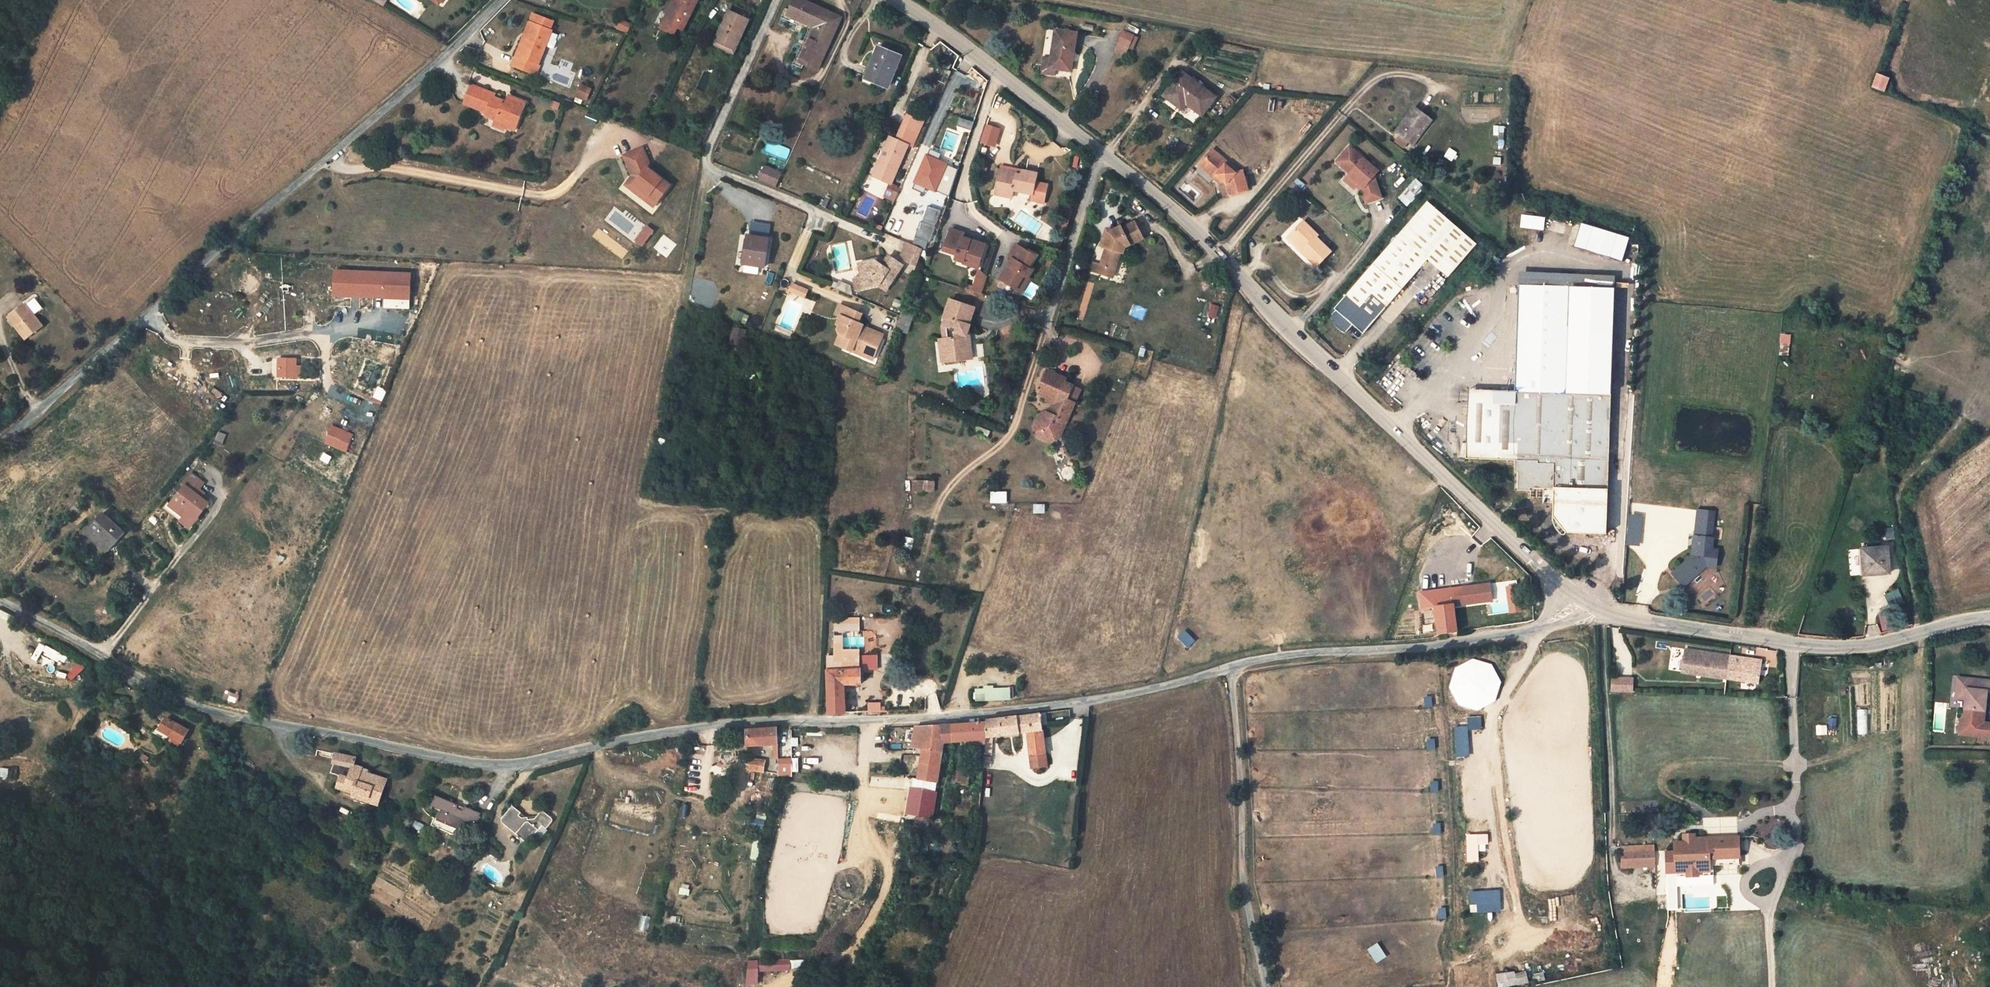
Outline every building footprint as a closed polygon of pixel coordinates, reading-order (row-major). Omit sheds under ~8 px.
[(661,28),(675,35),(678,27),(684,30),(699,0),(675,0),(661,28)] [(841,18),(802,0),(796,0),(789,15),(816,27),(800,62),(817,70),(841,18)] [(718,42),(735,50),(749,20),(730,11),(724,25),(726,26),(718,42)] [(520,55),(516,54),(512,64),(536,74),(540,64),(539,63),(546,45),(552,48),(554,48),(557,40),(555,38),(557,34),(551,31),(551,29),(550,29),(554,20),(533,12),(529,21),(533,22),(520,55)] [(533,22),(529,21),(516,54),(520,55),(533,22)] [(722,24),(713,44),(734,54),(735,50),(718,42),(726,26),(724,25),(722,24)] [(1050,57),(1043,56),(1040,73),(1055,75),(1057,69),(1070,71),(1076,34),(1055,31),(1050,57)] [(1134,36),(1123,31),(1118,42),(1114,49),(1118,51),(1124,54),(1128,46),(1134,36)] [(1137,37),(1134,36),(1128,46),(1131,48),(1137,37)] [(931,52),(932,47),(924,44),(922,48),(931,52)] [(870,57),(861,82),(883,91),(885,86),(889,87),(901,56),(879,48),(875,59),(870,57)] [(1165,95),(1176,104),(1180,98),(1186,103),(1202,115),(1215,97),(1182,72),(1165,95)] [(1889,77),(1878,73),(1873,87),(1884,92),(1889,77)] [(584,97),(588,87),(580,83),(576,94),(584,97)] [(480,96),(482,89),(472,85),(469,91),(480,96)] [(506,126),(515,130),(526,102),(510,96),(507,102),(506,105),(502,104),(503,101),(494,97),(495,94),(482,89),(480,96),(469,91),(465,103),(487,112),(486,116),(496,120),(506,124),(506,126)] [(1182,109),(1186,103),(1180,98),(1176,104),(1182,109)] [(1413,145),(1431,120),(1415,107),(1397,132),(1413,145)] [(909,145),(920,121),(908,116),(897,140),(909,145)] [(960,118),(958,129),(972,131),(973,121),(960,118)] [(506,124),(496,120),(494,125),(504,129),(506,126),(506,124)] [(986,123),(980,143),(996,147),(1002,128),(986,123)] [(891,183),(909,145),(897,140),(890,137),(873,175),(875,176),(883,180),(891,183)] [(1350,146),(1338,162),(1352,174),(1349,177),(1358,186),(1360,184),(1364,188),(1362,190),(1368,203),(1384,197),(1374,176),(1378,171),(1350,146)] [(634,184),(657,201),(670,185),(647,167),(650,164),(643,148),(624,155),(632,175),(638,179),(634,184)] [(1213,150),(1202,162),(1210,168),(1207,172),(1217,180),(1220,177),(1224,180),(1228,183),(1231,194),(1248,189),(1243,171),(1239,172),(1236,173),(1226,165),(1228,163),(1213,150)] [(943,177),(948,165),(927,155),(913,187),(923,192),(927,182),(926,181),(929,174),(931,175),(932,173),(943,177)] [(1200,165),(1207,172),(1210,168),(1202,162),(1200,165)] [(1239,172),(1228,163),(1226,165),(1236,173),(1239,172)] [(777,187),(783,173),(765,166),(760,180),(777,187)] [(1011,170),(1001,168),(1001,169),(996,195),(1013,198),(1014,191),(1033,194),(1032,199),(1045,202),(1048,183),(1036,180),(1038,174),(1022,170),(1022,173),(1021,175),(1010,174),(1011,170)] [(654,206),(657,201),(634,184),(638,179),(632,175),(625,184),(654,206)] [(880,186),(883,180),(875,176),(873,183),(880,186)] [(1349,177),(1346,181),(1355,189),(1358,186),(1349,177)] [(1298,178),(1294,183),(1301,189),(1305,184),(1298,178)] [(1408,205),(1425,186),(1416,178),(1399,197),(1408,205)] [(1294,183),(1293,182),(1290,186),(1298,193),(1301,189),(1294,183)] [(1336,309),(1332,314),(1332,315),(1333,316),(1333,319),(1334,321),(1335,323),(1336,325),(1338,327),(1339,328),(1341,330),(1343,331),(1345,332),(1347,332),(1355,324),(1365,333),(1428,259),(1449,277),(1477,244),(1428,201),(1335,308),(1336,309)] [(930,223),(936,210),(928,207),(922,219),(930,223)] [(1524,217),(1522,217),(1522,226),(1542,229),(1544,219),(1533,218),(1534,214),(1525,213),(1524,217)] [(1304,221),(1290,235),(1306,251),(1305,253),(1318,266),(1332,251),(1317,237),(1319,235),(1304,221)] [(1107,249),(1100,268),(1114,273),(1121,253),(1123,254),(1124,249),(1143,238),(1134,222),(1121,229),(1120,227),(1111,231),(1110,230),(1109,230),(1108,230),(1107,230),(1106,230),(1106,231),(1105,231),(1105,232),(1103,239),(1104,240),(1104,242),(1102,242),(1100,247),(1107,249)] [(929,243),(934,228),(920,223),(915,239),(929,243)] [(1631,238),(1582,223),(1575,247),(1623,261),(1631,238)] [(951,229),(944,250),(957,255),(955,260),(964,263),(965,258),(980,263),(987,246),(964,238),(965,234),(951,229)] [(769,238),(748,235),(744,264),(744,265),(765,267),(769,238)] [(1304,253),(1305,253),(1306,251),(1290,235),(1288,237),(1304,253)] [(923,248),(907,242),(901,255),(906,261),(917,265),(923,248)] [(1014,257),(1001,277),(1016,287),(1025,274),(1029,277),(1034,269),(1030,266),(1037,254),(1018,243),(1010,255),(1014,257)] [(875,260),(859,263),(862,276),(867,279),(869,287),(880,285),(882,281),(889,286),(903,265),(889,255),(883,265),(879,266),(879,262),(875,260)] [(964,263),(963,264),(978,269),(980,263),(965,258),(964,263)] [(1100,268),(1093,266),(1091,273),(1113,280),(1114,273),(1100,268)] [(411,308),(412,271),(334,269),(333,297),(384,298),(384,308),(411,308)] [(978,271),(971,290),(982,293),(988,274),(978,271)] [(1016,287),(1022,291),(1030,277),(1029,277),(1025,274),(1016,287)] [(1516,366),(1516,367),(1518,367),(1518,373),(1515,373),(1515,391),(1508,391),(1507,404),(1497,403),(1497,415),(1495,459),(1516,460),(1516,472),(1519,472),(1519,490),(1531,490),(1531,498),(1544,498),(1544,504),(1547,498),(1548,498),(1548,499),(1548,503),(1553,503),(1553,499),(1554,499),(1554,516),(1554,520),(1554,523),(1554,526),(1555,527),(1556,529),(1556,531),(1558,533),(1559,534),(1560,535),(1562,536),(1563,536),(1564,536),(1565,535),(1566,535),(1567,534),(1607,536),(1615,289),(1575,287),(1575,279),(1563,279),(1563,287),(1519,285),(1516,366)] [(792,284),(788,294),(791,295),(792,293),(804,298),(807,291),(792,284)] [(975,308),(950,299),(944,318),(945,318),(943,326),(945,327),(943,332),(944,338),(942,339),(943,349),(946,349),(948,361),(967,359),(966,347),(972,346),(972,345),(970,335),(966,335),(967,331),(969,331),(971,325),(970,324),(975,308)] [(26,339),(43,325),(26,303),(10,317),(26,339)] [(848,308),(840,305),(836,314),(842,316),(844,317),(848,308)] [(858,313),(848,308),(844,317),(842,316),(838,324),(840,325),(839,330),(840,334),(848,337),(844,347),(874,359),(883,337),(862,329),(864,325),(859,323),(855,321),(858,313)] [(735,312),(734,321),(746,323),(747,314),(735,312)] [(903,331),(906,323),(901,321),(898,329),(903,331)] [(743,345),(746,331),(733,328),(730,343),(743,345)] [(848,337),(840,334),(836,344),(844,347),(848,337)] [(943,349),(942,339),(939,339),(942,362),(948,361),(946,349),(943,349)] [(983,344),(972,345),(972,346),(973,359),(985,357),(983,344)] [(1066,377),(1047,369),(1041,384),(1044,385),(1040,393),(1048,397),(1047,399),(1055,403),(1051,412),(1047,411),(1039,429),(1052,434),(1056,425),(1064,428),(1075,402),(1067,398),(1073,384),(1065,380),(1066,377)] [(1081,387),(1073,384),(1067,398),(1075,402),(1081,387)] [(986,386),(977,390),(981,398),(990,394),(986,386)] [(1469,389),(1468,402),(1497,403),(1498,391),(1469,389)] [(1497,403),(1507,404),(1508,391),(1498,391),(1497,403)] [(1495,459),(1497,415),(1497,403),(1468,402),(1466,458),(1495,459)] [(1039,429),(1047,411),(1041,414),(1036,425),(1040,435),(1051,440),(1060,436),(1064,428),(1056,425),(1052,434),(1039,429)] [(347,452),(353,433),(330,425),(324,444),(347,452)] [(164,507),(181,521),(184,516),(194,524),(209,504),(202,498),(205,492),(200,488),(204,483),(191,473),(183,483),(185,485),(170,504),(168,502),(164,507)] [(914,491),(923,492),(923,481),(914,480),(914,491)] [(923,492),(934,492),(934,481),(923,481),(923,492)] [(91,500),(96,494),(88,488),(84,493),(91,500)] [(1007,503),(1007,491),(991,491),(990,502),(1007,503)] [(1893,497),(1876,494),(1874,504),(1892,507),(1893,497)] [(86,532),(107,553),(125,533),(103,512),(86,532)] [(190,528),(194,524),(184,516),(181,521),(190,528)] [(1628,517),(1628,543),(1641,543),(1641,517),(1628,517)] [(1685,586),(1691,580),(1686,575),(1693,568),(1698,574),(1707,566),(1716,567),(1718,549),(1712,549),(1713,538),(1712,538),(1713,527),(1697,525),(1696,536),(1695,536),(1692,555),(1673,573),(1685,586)] [(1887,547),(1862,549),(1864,576),(1890,573),(1887,547)] [(1691,580),(1698,574),(1693,568),(1686,575),(1691,580)] [(1454,604),(1493,599),(1491,583),(1452,588),(1454,604)] [(1885,594),(1892,609),(1904,604),(1898,588),(1885,594)] [(1436,607),(1439,635),(1440,635),(1458,632),(1454,604),(1436,607)] [(835,632),(861,632),(861,619),(835,618),(835,632)] [(1186,644),(1192,640),(1186,630),(1179,634),(1186,644)] [(835,655),(861,655),(861,632),(835,632),(835,655)] [(1686,648),(1685,654),(1761,666),(1762,660),(1686,648)] [(1758,682),(1761,666),(1685,654),(1682,671),(1758,682)] [(861,655),(835,655),(828,655),(828,670),(861,668),(861,655)] [(861,670),(877,669),(877,655),(861,655),(861,668),(861,670)] [(1495,666),(1489,661),(1482,657),(1474,656),(1466,658),(1459,662),(1455,668),(1452,675),(1451,682),(1453,690),(1457,696),(1463,701),(1470,704),(1478,704),(1486,702),(1493,697),(1497,690),(1499,682),(1499,674),(1495,666)] [(828,670),(829,713),(846,712),(845,690),(845,684),(849,684),(861,684),(861,670),(861,668),(828,670)] [(1985,710),(1987,691),(1989,691),(1989,684),(1989,681),(1958,677),(1957,687),(1966,689),(1967,689),(1965,698),(1964,708),(1963,720),(1960,719),(1958,733),(1989,737),(1989,723),(1983,722),(1985,710)] [(1633,678),(1613,678),(1612,691),(1632,691),(1633,678)] [(1955,696),(1965,698),(1967,689),(1966,689),(1957,687),(1955,696)] [(977,700),(977,691),(956,691),(955,700),(977,700)] [(869,703),(868,712),(881,712),(881,710),(881,706),(881,703),(869,703)] [(1043,730),(1043,727),(1041,713),(1030,715),(1032,732),(1043,730)] [(1471,736),(1471,713),(1454,713),(1454,736),(1471,736)] [(1030,715),(1019,716),(1020,733),(1027,732),(1032,732),(1030,715)] [(985,738),(985,739),(985,744),(984,753),(991,753),(993,737),(1020,733),(1019,716),(987,720),(987,722),(985,738)] [(167,718),(161,730),(172,735),(171,736),(173,737),(182,741),(183,742),(190,729),(179,723),(178,724),(167,718)] [(952,725),(953,741),(971,740),(977,740),(985,739),(985,738),(987,722),(952,725)] [(928,727),(927,727),(924,748),(919,779),(938,781),(944,742),(942,726),(928,727)] [(915,727),(913,747),(924,748),(927,727),(915,727)] [(778,728),(747,730),(748,745),(774,744),(778,744),(778,728)] [(1032,732),(1027,732),(1028,738),(1044,736),(1043,730),(1032,732)] [(1028,738),(1030,756),(1046,754),(1044,736),(1028,738)] [(180,746),(182,741),(173,737),(171,741),(180,746)] [(321,750),(320,755),(335,757),(334,761),(331,771),(342,775),(349,777),(353,763),(354,756),(321,750)] [(748,768),(765,771),(766,760),(748,758),(748,768)] [(363,766),(353,763),(349,777),(342,775),(338,786),(345,788),(344,791),(346,792),(351,793),(353,794),(351,798),(366,803),(368,800),(378,803),(387,778),(368,771),(365,771),(364,773),(361,772),(363,766)] [(18,778),(18,768),(1,768),(1,777),(18,778)] [(950,783),(968,785),(970,773),(952,770),(950,783)] [(913,778),(912,788),(936,791),(938,781),(919,779),(913,778)] [(1318,783),(1314,790),(1324,795),(1327,788),(1318,783)] [(912,788),(909,814),(933,817),(936,791),(912,788)] [(432,825),(434,825),(446,831),(460,837),(467,821),(476,824),(481,813),(466,806),(463,810),(458,808),(458,804),(436,795),(432,805),(441,810),(438,818),(434,817),(432,825)] [(552,818),(542,810),(536,818),(529,819),(529,817),(523,818),(520,815),(522,812),(513,805),(503,818),(502,820),(503,821),(503,822),(525,840),(527,841),(528,841),(530,840),(531,840),(542,825),(547,828),(552,821),(553,819),(552,818)] [(422,831),(425,824),(416,821),(414,827),(422,831)] [(1684,842),(1676,842),(1677,852),(1666,852),(1667,872),(1677,872),(1677,877),(1714,875),(1714,865),(1739,864),(1738,837),(1695,838),(1695,841),(1684,842)] [(1655,851),(1639,852),(1639,864),(1655,864),(1655,851)] [(1632,852),(1622,852),(1622,865),(1633,864),(1632,852)] [(1714,875),(1677,877),(1678,886),(1714,885),(1714,875)] [(1471,910),(1506,906),(1505,895),(1469,899),(1471,910)] [(1376,944),(1368,951),(1378,962),(1386,955),(1376,944)] [(791,959),(747,959),(747,985),(759,985),(759,972),(791,972),(791,959)] [(1497,973),(1498,986),(1529,984),(1527,970),(1497,973)]
